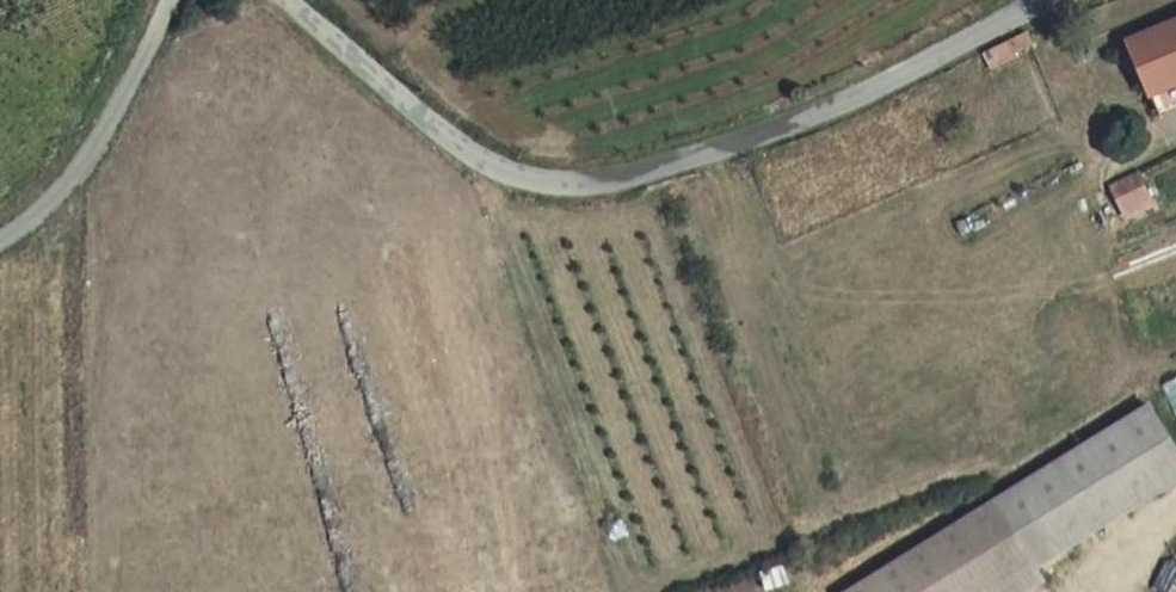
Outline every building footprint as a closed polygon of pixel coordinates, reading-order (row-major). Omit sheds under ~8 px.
[(1162,25),(1098,55),(1123,111),(1175,83),(1175,56),(1162,25)] [(1145,173),(1112,184),(1125,219),(1157,208),(1145,173)] [(1021,580),(1169,479),(1125,413),(976,515),(1021,580)] [(976,515),(862,591),(1004,591),(1021,580),(976,515)]
